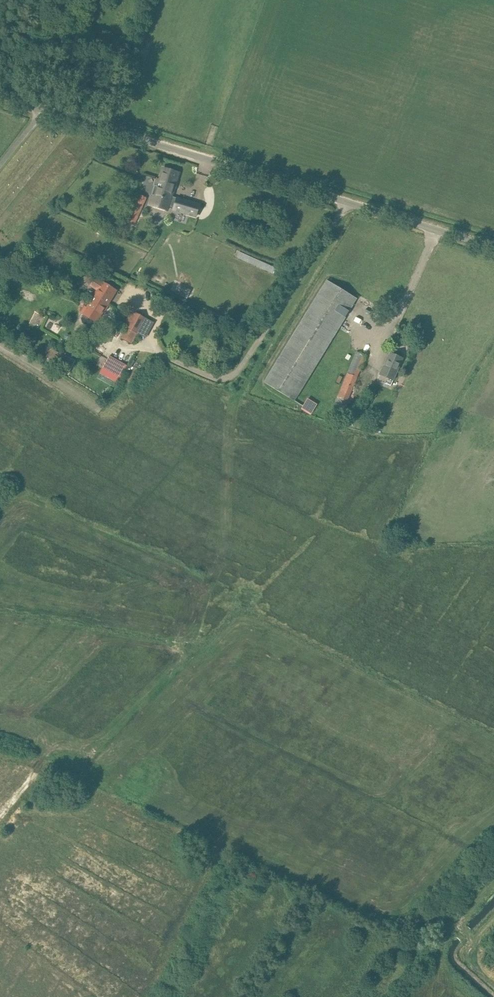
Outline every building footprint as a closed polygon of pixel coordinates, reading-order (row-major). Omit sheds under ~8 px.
[(175,206),(177,199),(172,197),(179,173),(164,168),(160,180),(157,179),(150,205),(168,210),(169,204),(175,206)] [(147,198),(137,194),(125,222),(127,222),(125,227),(132,230),(134,226),(135,226),(147,198)] [(178,198),(177,199),(175,206),(174,210),(196,216),(200,205),(178,198)] [(115,234),(117,227),(108,223),(105,230),(115,234)] [(98,290),(91,302),(99,307),(103,300),(108,304),(117,291),(103,282),(96,277),(91,285),(98,290)] [(327,279),(264,382),(295,401),(358,299),(327,279)] [(179,285),(176,292),(182,294),(187,297),(190,290),(184,288),(179,285)] [(108,305),(108,304),(103,300),(99,307),(91,302),(87,308),(86,307),(82,312),(83,313),(97,322),(104,310),(107,312),(110,306),(108,305)] [(130,314),(124,325),(128,327),(138,332),(145,336),(153,321),(136,312),(134,316),(130,314)] [(128,327),(121,339),(131,344),(138,332),(128,327)] [(367,356),(356,351),(347,373),(337,397),(348,402),(367,356)] [(67,357),(57,352),(51,365),(60,370),(67,357)] [(403,358),(391,352),(385,366),(383,366),(380,374),(394,380),(403,358)] [(102,368),(100,372),(115,381),(117,382),(126,366),(109,356),(102,368)] [(304,406),(301,409),(310,415),(317,405),(308,399),(304,406)]
